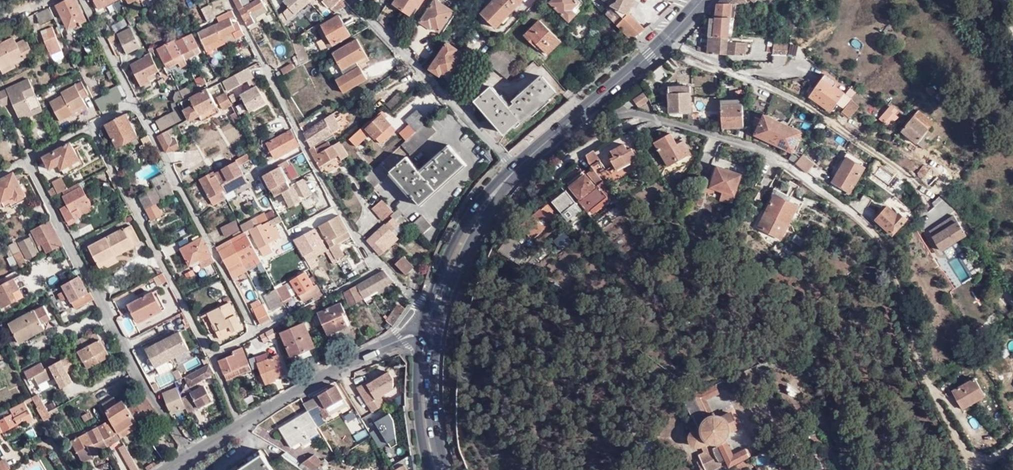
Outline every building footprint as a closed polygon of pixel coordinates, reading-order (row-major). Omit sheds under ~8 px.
[(66,21),(83,12),(77,0),(69,0),(58,5),(59,8),(66,21)] [(116,0),(96,0),(100,8),(116,0)] [(240,9),(246,6),(252,3),(250,0),(235,0),(240,9)] [(252,3),(246,6),(240,9),(249,26),(257,22),(255,19),(269,10),(264,1),(266,0),(256,0),(252,3)] [(285,1),(290,6),(286,9),(287,10),(284,11),(289,20),(298,15),(296,13),(310,0),(286,0),(285,1)] [(311,0),(310,0),(296,13),(298,15),(301,18),(315,5),(311,0)] [(333,6),(337,11),(349,4),(346,0),(334,0),(336,2),(333,6)] [(396,2),(412,13),(418,4),(420,6),(424,0),(397,0),(396,2)] [(422,20),(432,27),(434,25),(442,30),(454,11),(439,0),(436,0),(422,20)] [(483,12),(497,28),(524,0),(494,0),(483,12)] [(552,1),(571,20),(579,12),(574,8),(581,1),(580,0),(553,0),(552,1)] [(616,23),(630,36),(642,23),(632,12),(637,0),(607,0),(614,4),(608,13),(619,20),(616,23)] [(748,0),(736,0),(717,17),(717,20),(732,19),(733,8),(733,5),(748,3),(748,0)] [(717,17),(736,0),(723,0),(718,7),(717,7),(717,17)] [(543,9),(538,4),(523,19),(528,24),(543,9)] [(209,22),(217,18),(210,6),(202,10),(209,22)] [(42,24),(55,18),(50,9),(35,15),(39,22),(40,22),(42,24)] [(237,17),(233,11),(228,13),(220,17),(222,20),(200,31),(206,44),(235,31),(238,38),(246,34),(240,23),(234,25),(232,19),(237,17)] [(86,18),(83,12),(66,21),(69,27),(86,18)] [(324,24),(335,44),(352,34),(341,14),(324,24)] [(541,19),(526,35),(537,46),(539,43),(549,53),(562,40),(541,19)] [(732,19),(717,20),(716,39),(730,38),(732,19)] [(633,39),(635,38),(641,33),(647,28),(642,23),(630,36),(633,39)] [(330,46),(335,44),(324,24),(321,30),(330,46)] [(50,33),(44,36),(52,56),(63,50),(54,28),(49,30),(50,33)] [(132,28),(119,34),(121,38),(128,54),(142,48),(132,28)] [(209,51),(238,38),(235,31),(206,44),(209,51)] [(108,37),(111,43),(121,38),(119,34),(118,32),(114,34),(108,37)] [(193,35),(178,42),(184,55),(187,60),(202,52),(193,35)] [(16,63),(36,53),(30,40),(21,44),(18,37),(0,46),(0,64),(3,70),(16,63)] [(178,42),(175,37),(157,45),(167,64),(184,55),(178,42)] [(368,55),(358,37),(334,51),(347,74),(337,79),(344,92),(368,78),(358,61),(368,55)] [(716,39),(710,39),(710,52),(698,48),(697,51),(705,54),(710,55),(726,56),(745,57),(747,45),(729,43),(730,38),(716,39)] [(460,50),(449,42),(432,68),(442,75),(445,72),(453,78),(465,59),(457,54),(460,50)] [(787,66),(791,45),(773,43),(772,62),(759,62),(759,71),(774,72),(787,66)] [(522,62),(499,44),(486,60),(494,66),(509,78),(522,62)] [(158,78),(163,75),(152,54),(147,57),(148,59),(133,66),(143,87),(152,82),(152,81),(150,77),(156,74),(158,78)] [(187,60),(184,55),(167,64),(170,69),(187,60)] [(260,62),(224,81),(229,90),(254,77),(252,72),(263,67),(260,62)] [(18,68),(16,63),(3,70),(5,74),(18,68)] [(282,69),(285,75),(296,69),(293,63),(282,69)] [(495,86),(479,100),(507,132),(528,114),(530,116),(558,91),(543,74),(515,98),(517,100),(512,104),(495,86)] [(195,79),(198,88),(208,85),(205,76),(195,79)] [(839,103),(845,95),(835,88),(837,84),(825,76),(817,89),(812,85),(805,95),(832,114),(839,103)] [(237,95),(240,93),(247,89),(257,82),(254,77),(229,90),(233,97),(237,95)] [(44,112),(37,96),(30,81),(8,91),(14,104),(22,122),(44,112)] [(73,113),(87,105),(84,100),(90,96),(83,83),(63,94),(64,97),(52,103),(62,123),(75,116),(73,113)] [(110,93),(98,100),(105,112),(127,100),(119,86),(109,91),(110,93)] [(191,86),(181,91),(185,99),(195,94),(191,86)] [(931,86),(926,91),(931,96),(936,91),(931,86)] [(210,89),(192,98),(183,103),(186,110),(192,121),(201,116),(204,120),(209,117),(214,115),(218,113),(221,111),(210,89)] [(247,89),(240,93),(243,99),(250,95),(247,89)] [(392,109),(406,95),(401,90),(387,103),(392,109)] [(14,104),(8,91),(0,95),(0,100),(4,108),(14,104)] [(185,99),(181,91),(178,93),(176,99),(178,103),(179,102),(185,99)] [(232,103),(226,91),(218,95),(224,107),(232,103)] [(847,97),(845,95),(839,103),(847,109),(853,101),(857,95),(851,91),(847,97)] [(643,94),(633,102),(638,109),(649,101),(643,94)] [(691,115),(691,95),(669,94),(669,102),(669,114),(691,115)] [(233,97),(231,98),(237,108),(242,104),(237,95),(233,97)] [(865,105),(858,100),(854,104),(861,109),(865,105)] [(861,109),(854,104),(845,114),(852,120),(861,109)] [(89,110),(87,105),(73,113),(75,116),(76,118),(89,110)] [(743,129),(744,107),(722,107),(722,129),(743,129)] [(407,119),(417,130),(429,120),(419,109),(407,119)] [(186,120),(180,110),(174,113),(173,114),(159,122),(164,131),(178,123),(179,124),(186,120)] [(240,118),(236,111),(234,112),(231,113),(235,121),(240,118)] [(331,115),(327,118),(336,131),(342,127),(334,113),(331,115)] [(933,126),(917,113),(902,133),(924,151),(935,138),(928,132),(933,126)] [(371,119),(351,136),(358,145),(373,132),(382,142),(397,129),(384,114),(374,123),(371,119)] [(127,115),(106,125),(118,149),(138,139),(127,115)] [(756,136),(792,153),(801,133),(798,132),(799,130),(794,128),(793,129),(773,120),(774,118),(769,116),(768,118),(765,116),(763,121),(756,117),(753,124),(760,128),(756,136)] [(896,117),(892,121),(896,125),(900,120),(896,117)] [(336,131),(327,118),(306,133),(314,146),(336,131)] [(430,119),(429,120),(417,130),(402,143),(412,153),(439,129),(430,119)] [(417,130),(407,119),(402,123),(411,135),(417,130)] [(291,130),(269,142),(277,157),(298,145),(291,130)] [(175,140),(170,131),(159,136),(168,153),(176,151),(183,148),(178,139),(175,140)] [(668,168),(691,155),(683,142),(676,145),(671,135),(655,144),(668,168)] [(316,150),(315,147),(312,149),(310,150),(320,168),(339,157),(342,161),(350,157),(341,143),(332,148),(329,143),(316,150)] [(60,166),(64,175),(83,165),(71,144),(42,159),(49,171),(60,166)] [(421,169),(409,155),(392,170),(424,204),(468,164),(450,144),(421,169)] [(608,156),(616,170),(637,158),(631,148),(627,150),(623,144),(611,150),(613,153),(608,156)] [(588,155),(589,163),(592,168),(600,162),(592,152),(588,155)] [(713,157),(701,152),(696,167),(708,172),(713,157)] [(245,166),(240,156),(234,160),(235,162),(214,173),(223,189),(246,178),(241,169),(245,166)] [(814,165),(802,156),(795,164),(808,174),(814,165)] [(935,164),(956,181),(961,175),(940,157),(935,164)] [(849,193),(864,168),(846,158),(832,183),(849,193)] [(290,165),(288,160),(278,165),(280,168),(265,176),(276,196),(291,188),(281,168),(284,167),(284,168),(290,165)] [(390,171),(381,161),(375,166),(367,173),(375,185),(390,171)] [(372,162),(363,169),(367,173),(375,166),(372,162)] [(600,162),(592,168),(594,171),(602,181),(610,175),(600,162)] [(931,170),(926,165),(917,173),(922,179),(921,180),(928,187),(933,182),(926,175),(931,170)] [(723,193),(733,197),(741,176),(716,167),(709,189),(723,193)] [(223,189),(214,173),(213,171),(199,179),(200,181),(201,182),(209,198),(222,191),(224,196),(226,195),(223,189)] [(602,181),(594,171),(589,175),(597,186),(603,181),(602,181)] [(151,178),(155,187),(168,181),(163,172),(151,178)] [(14,173),(0,180),(0,199),(4,207),(25,197),(14,173)] [(569,185),(572,188),(586,177),(583,174),(569,185)] [(581,201),(579,203),(589,215),(609,199),(600,187),(596,189),(586,177),(572,188),(581,201)] [(248,182),(246,178),(223,189),(226,195),(239,189),(239,187),(248,182)] [(61,192),(67,190),(62,179),(53,184),(55,187),(48,190),(52,197),(61,192)] [(543,196),(546,194),(552,188),(543,179),(539,183),(538,184),(535,187),(538,191),(543,196)] [(84,180),(83,181),(86,186),(83,187),(91,203),(90,204),(93,209),(98,207),(84,180)] [(83,181),(67,190),(61,192),(68,205),(60,208),(68,225),(76,222),(75,219),(71,213),(77,210),(79,210),(90,204),(91,203),(83,187),(86,186),(83,181)] [(175,195),(168,181),(155,187),(139,196),(146,210),(159,203),(175,195)] [(225,197),(224,196),(222,191),(209,198),(212,203),(225,197)] [(563,216),(565,215),(575,206),(577,205),(567,192),(553,203),(563,216)] [(730,205),(733,197),(723,193),(720,201),(730,205)] [(307,206),(319,204),(318,195),(305,197),(307,206)] [(705,199),(699,195),(695,203),(701,206),(705,199)] [(848,206),(868,222),(876,212),(868,207),(872,200),(864,195),(860,202),(853,197),(848,206)] [(386,218),(395,209),(385,197),(375,206),(386,218)] [(774,197),(765,215),(787,226),(796,209),(774,197)] [(164,214),(159,203),(146,210),(151,220),(164,214)] [(93,209),(90,204),(79,210),(81,215),(93,209)] [(549,205),(542,211),(546,215),(552,209),(549,205)] [(575,206),(565,215),(569,219),(579,211),(575,206)] [(131,213),(127,207),(118,211),(121,218),(131,213)] [(893,235),(906,220),(899,214),(896,216),(887,207),(876,220),(893,235)] [(274,209),(266,212),(269,220),(277,217),(274,209)] [(546,215),(542,211),(524,226),(534,238),(559,217),(552,209),(546,215)] [(80,216),(77,210),(71,213),(75,219),(80,216)] [(381,254),(388,248),(383,242),(395,232),(393,230),(399,225),(404,231),(410,226),(397,210),(391,215),(393,219),(369,240),(381,254)] [(269,220),(264,213),(252,219),(256,227),(262,223),(269,220)] [(320,226),(328,242),(348,231),(340,215),(320,226)] [(424,215),(414,224),(424,234),(434,225),(424,215)] [(779,241),(787,226),(765,215),(758,230),(779,241)] [(949,228),(946,230),(932,238),(941,253),(967,236),(955,216),(945,222),(949,228)] [(279,217),(269,222),(271,226),(274,225),(282,222),(279,217)] [(40,243),(42,248),(44,251),(60,242),(49,219),(29,230),(37,244),(40,243)] [(252,219),(240,226),(244,233),(246,232),(248,231),(249,234),(252,233),(260,248),(276,240),(281,237),(277,227),(275,228),(274,225),(271,226),(269,222),(263,225),(262,223),(256,227),(252,219)] [(221,227),(226,236),(240,229),(235,220),(221,227)] [(98,250),(93,253),(98,263),(116,255),(134,245),(134,244),(140,241),(131,224),(94,243),(98,250)] [(405,233),(404,231),(399,225),(393,230),(395,232),(383,242),(388,248),(405,233)] [(327,249),(316,228),(296,240),(307,260),(327,249)] [(351,235),(348,231),(328,242),(331,246),(337,243),(351,235)] [(266,271),(246,232),(244,233),(241,235),(243,239),(233,244),(243,265),(257,258),(259,262),(258,264),(258,265),(263,273),(266,271)] [(233,244),(243,239),(241,235),(231,240),(233,244)] [(17,241),(26,258),(38,253),(29,236),(17,241)] [(806,243),(796,236),(791,243),(801,250),(806,243)] [(512,237),(504,249),(515,257),(517,254),(513,252),(520,243),(512,237)] [(204,266),(214,262),(202,238),(181,249),(189,264),(200,258),(204,266)] [(245,268),(243,265),(233,244),(231,240),(216,247),(232,277),(242,272),(241,270),(245,268)] [(276,240),(260,248),(263,254),(279,246),(276,240)] [(8,244),(19,267),(26,263),(14,241),(8,244)] [(89,245),(93,253),(98,250),(94,243),(89,245)] [(330,247),(330,248),(336,260),(344,255),(337,243),(331,246),(330,247)] [(337,262),(336,260),(330,248),(327,250),(334,263),(337,262)] [(357,248),(345,254),(356,275),(368,269),(357,248)] [(514,258),(515,257),(504,249),(503,251),(514,258)] [(119,261),(116,255),(98,263),(101,269),(119,261)] [(396,264),(406,275),(414,268),(404,256),(396,264)] [(245,268),(246,271),(258,265),(258,264),(259,262),(257,258),(243,265),(245,268)] [(308,261),(312,269),(317,267),(313,258),(308,261)] [(384,271),(372,277),(378,290),(393,282),(384,271)] [(290,282),(299,295),(313,287),(313,286),(304,272),(290,282)] [(20,275),(13,278),(18,289),(25,285),(20,275)] [(73,306),(92,297),(89,291),(86,292),(78,276),(62,284),(64,288),(58,292),(61,299),(68,296),(73,306)] [(363,283),(356,286),(363,298),(372,294),(378,290),(372,277),(363,283)] [(13,278),(0,286),(0,303),(2,307),(16,299),(13,292),(18,289),(13,278)] [(285,284),(276,289),(276,290),(283,303),(293,298),(285,284)] [(317,285),(313,287),(317,293),(303,301),(304,303),(313,297),(315,301),(323,296),(317,285)] [(349,306),(363,298),(356,286),(344,293),(348,301),(349,306)] [(283,303),(276,290),(265,296),(273,311),(284,306),(283,303)] [(344,293),(343,291),(339,293),(344,303),(348,301),(344,293)] [(128,305),(137,321),(144,317),(145,319),(163,311),(153,292),(128,305)] [(292,310),(303,304),(299,297),(289,302),(292,310)] [(260,323),(271,318),(264,304),(262,305),(259,300),(250,304),(253,309),(260,323)] [(220,329),(216,331),(221,338),(233,332),(233,330),(241,326),(228,303),(207,313),(212,323),(216,322),(220,329)] [(319,313),(327,333),(338,328),(338,331),(348,327),(342,314),(345,313),(341,304),(319,313)] [(398,304),(391,314),(398,319),(405,310),(398,304)] [(8,324),(17,341),(43,328),(40,323),(49,318),(43,305),(8,323),(8,324)] [(308,309),(311,316),(318,312),(315,305),(308,309)] [(387,323),(392,327),(393,326),(398,319),(393,315),(387,323)] [(8,324),(7,324),(5,320),(0,323),(0,327),(9,344),(17,341),(8,324)] [(281,332),(291,357),(314,347),(305,323),(281,332)] [(264,342),(276,336),(273,328),(261,334),(264,342)] [(94,329),(85,334),(73,340),(87,368),(109,357),(99,339),(94,329)] [(153,346),(146,350),(156,368),(173,359),(190,350),(180,332),(176,334),(174,331),(161,338),(151,343),(153,346)] [(220,361),(227,380),(232,378),(251,371),(242,348),(233,352),(234,355),(220,361)] [(257,364),(264,384),(275,380),(274,378),(284,374),(278,356),(257,364)] [(40,362),(23,372),(27,379),(33,376),(37,384),(54,375),(49,365),(43,368),(41,363),(40,362)] [(195,371),(185,376),(189,384),(189,385),(191,385),(193,390),(182,396),(186,407),(188,412),(199,406),(199,407),(213,400),(205,384),(201,386),(198,381),(200,380),(214,373),(209,363),(206,365),(196,370),(195,371)] [(387,406),(383,398),(399,390),(391,375),(373,384),(371,381),(356,388),(370,414),(387,406)] [(963,410),(985,395),(973,378),(951,392),(963,410)] [(308,410),(309,412),(319,407),(323,404),(330,416),(347,406),(335,385),(304,403),(308,410)] [(729,463),(730,462),(732,466),(734,465),(753,456),(749,449),(735,455),(728,442),(729,441),(728,439),(730,435),(732,432),(740,428),(732,412),(723,416),(719,415),(716,415),(715,413),(714,412),(707,399),(722,392),(719,385),(701,393),(700,392),(685,398),(699,427),(696,429),(695,430),(694,430),(693,432),(693,433),(692,434),(692,436),(692,437),(692,439),(693,440),(694,442),(694,443),(696,444),(697,445),(698,445),(699,446),(700,446),(704,446),(707,452),(701,454),(709,469),(714,469),(725,465),(729,463)] [(171,413),(186,407),(182,396),(179,389),(178,386),(163,393),(171,413)] [(44,415),(49,413),(38,393),(33,396),(44,415)] [(146,395),(128,407),(136,419),(144,414),(149,421),(159,415),(146,395)] [(136,419),(128,407),(123,400),(118,403),(113,397),(102,403),(110,416),(119,432),(136,419)] [(0,417),(0,426),(2,431),(25,419),(26,422),(33,419),(24,401),(10,408),(13,413),(12,414),(10,412),(0,417)] [(319,407),(321,411),(325,418),(330,416),(323,404),(319,407)] [(312,417),(321,411),(319,407),(309,412),(310,414),(312,417)] [(356,409),(342,415),(345,422),(359,416),(356,409)] [(299,420),(310,414),(309,412),(308,410),(297,417),(299,420)] [(314,427),(317,426),(312,417),(310,414),(299,420),(297,417),(280,427),(291,446),(300,441),(302,445),(311,439),(309,436),(317,431),(314,427)] [(372,431),(381,450),(401,440),(389,414),(375,421),(378,428),(372,431)] [(347,423),(358,443),(371,436),(360,416),(347,423)] [(99,425),(106,438),(112,435),(115,442),(120,439),(110,419),(99,425)] [(140,425),(136,419),(119,432),(122,438),(140,425)] [(107,440),(106,438),(99,425),(72,440),(83,462),(93,457),(90,452),(107,443),(106,441),(107,440)] [(131,469),(139,469),(125,444),(119,447),(131,469)] [(772,451),(776,463),(782,461),(776,448),(775,446),(771,448),(772,450),(772,451)] [(304,460),(299,466),(305,469),(317,469),(327,464),(326,461),(322,462),(315,449),(308,453),(310,456),(304,460)] [(259,450),(228,469),(273,469),(259,450)] [(0,460),(0,469),(5,469),(11,467),(5,457),(0,460)] [(730,469),(747,469),(754,466),(751,459),(730,469)] [(776,463),(779,469),(785,466),(783,461),(782,461),(776,463)]
